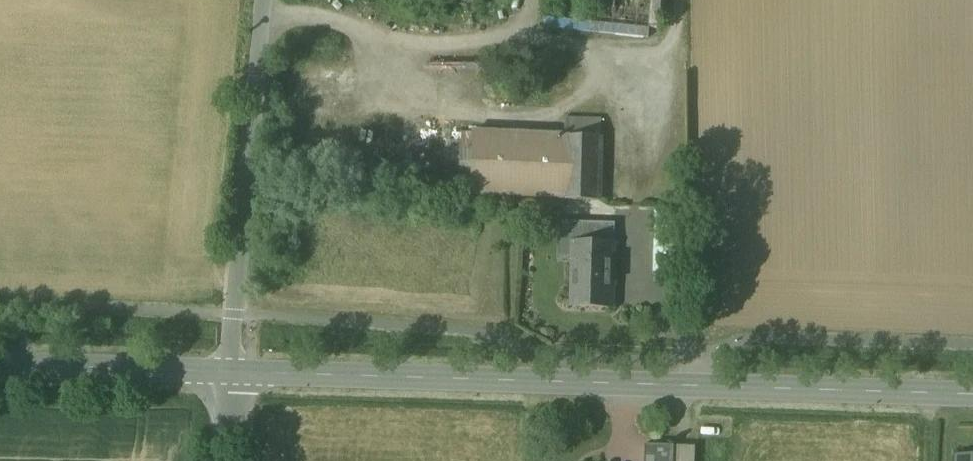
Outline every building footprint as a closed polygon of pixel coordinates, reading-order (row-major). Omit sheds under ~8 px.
[(606,22),(605,30),(650,36),(651,28),(606,22)] [(601,121),(565,120),(565,136),(600,137),(601,121)] [(565,136),(473,132),(471,194),(564,198),(565,136)] [(600,137),(565,136),(564,198),(564,200),(600,201),(601,137),(600,137)] [(688,210),(655,210),(656,224),(688,225),(688,210)] [(688,225),(656,224),(655,272),(687,273),(688,225)] [(616,226),(561,225),(559,263),(573,263),(574,242),(615,243),(616,226)] [(615,243),(574,242),(573,263),(572,305),(613,306),(615,243)] [(646,445),(645,460),(674,460),(674,446),(646,445)]
